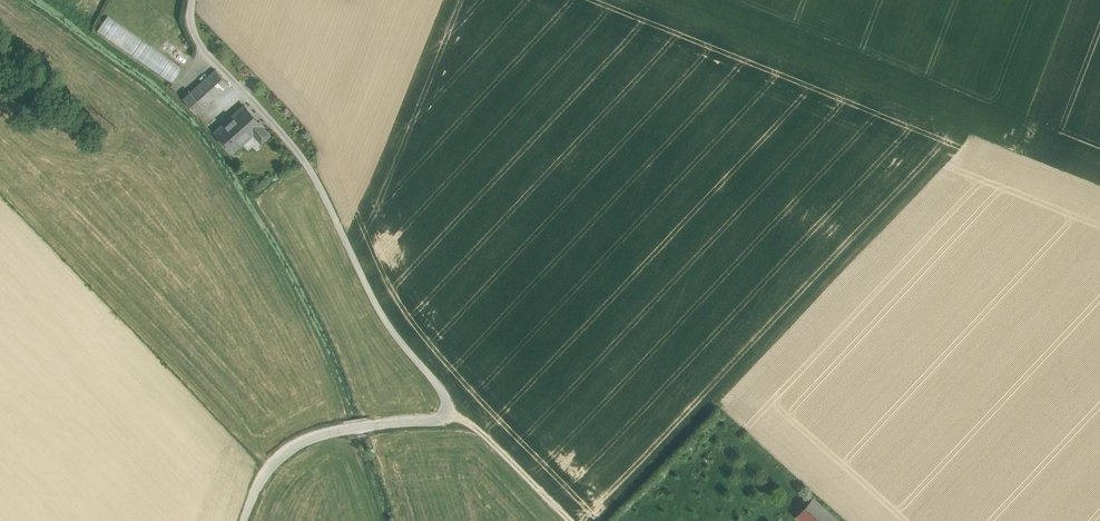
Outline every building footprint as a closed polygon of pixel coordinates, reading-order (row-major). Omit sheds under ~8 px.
[(97,31),(171,83),(182,68),(108,15),(97,31)] [(229,85),(216,70),(209,76),(222,90),(229,85)] [(222,90),(209,76),(198,86),(211,101),(222,90)] [(211,101),(198,86),(191,92),(204,107),(211,101)] [(204,107),(191,92),(183,99),(197,113),(204,107)] [(245,106),(214,133),(232,152),(242,143),(253,133),(261,143),(270,135),(262,125),(245,106)] [(255,148),(261,143),(253,133),(242,143),(248,149),(253,145),(255,148)]
